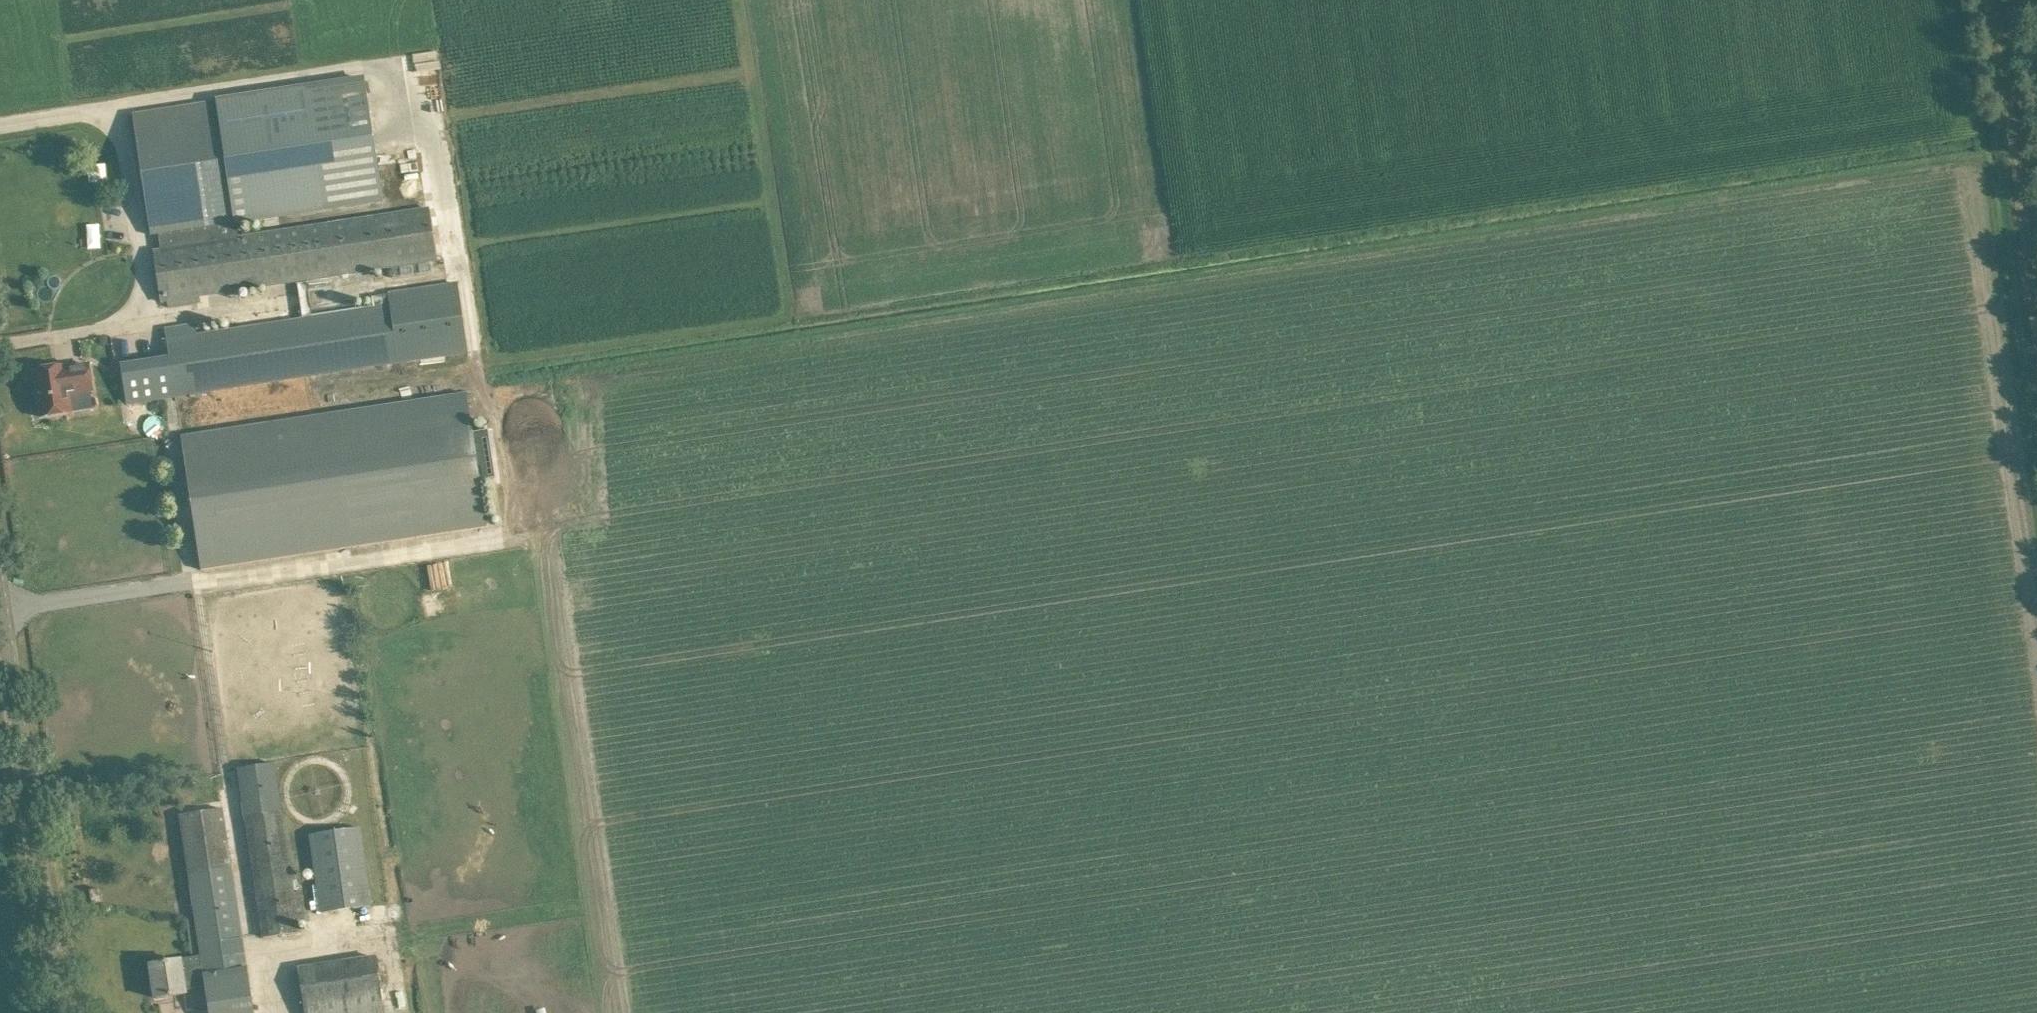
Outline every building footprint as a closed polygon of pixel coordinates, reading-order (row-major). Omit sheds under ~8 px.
[(237,226),(324,211),(384,201),(364,76),(304,85),(216,98),(216,101),(133,113),(150,236),(159,235),(161,249),(153,250),(161,302),(298,281),(303,319),(312,317),(306,280),(385,268),(397,266),(437,260),(430,208),(239,237),(237,226)] [(127,403),(146,400),(399,362),(468,351),(458,285),(372,298),(373,308),(312,317),(303,319),(197,335),(195,324),(165,328),(169,357),(121,365),(127,403)] [(41,417),(72,412),(72,411),(92,408),(90,391),(93,391),(89,364),(65,368),(65,366),(34,370),(41,417)] [(488,431),(473,433),(467,393),(181,436),(201,569),(487,526),(480,481),(496,479),(488,431)] [(421,568),(422,588),(468,586),(467,566),(421,568)] [(276,763),(238,768),(264,938),(301,932),(299,922),(307,921),(303,892),(295,893),(276,763)] [(248,966),(223,808),(180,814),(202,955),(179,959),(179,960),(151,964),(156,998),(186,993),(185,989),(205,986),(209,1012),(255,1012),(248,966)] [(361,828),(312,835),(323,914),(372,907),(361,828)] [(100,888),(90,890),(92,904),(102,902),(100,888)] [(304,1010),(305,1012),(386,1012),(378,956),(298,968),(304,1010)]
